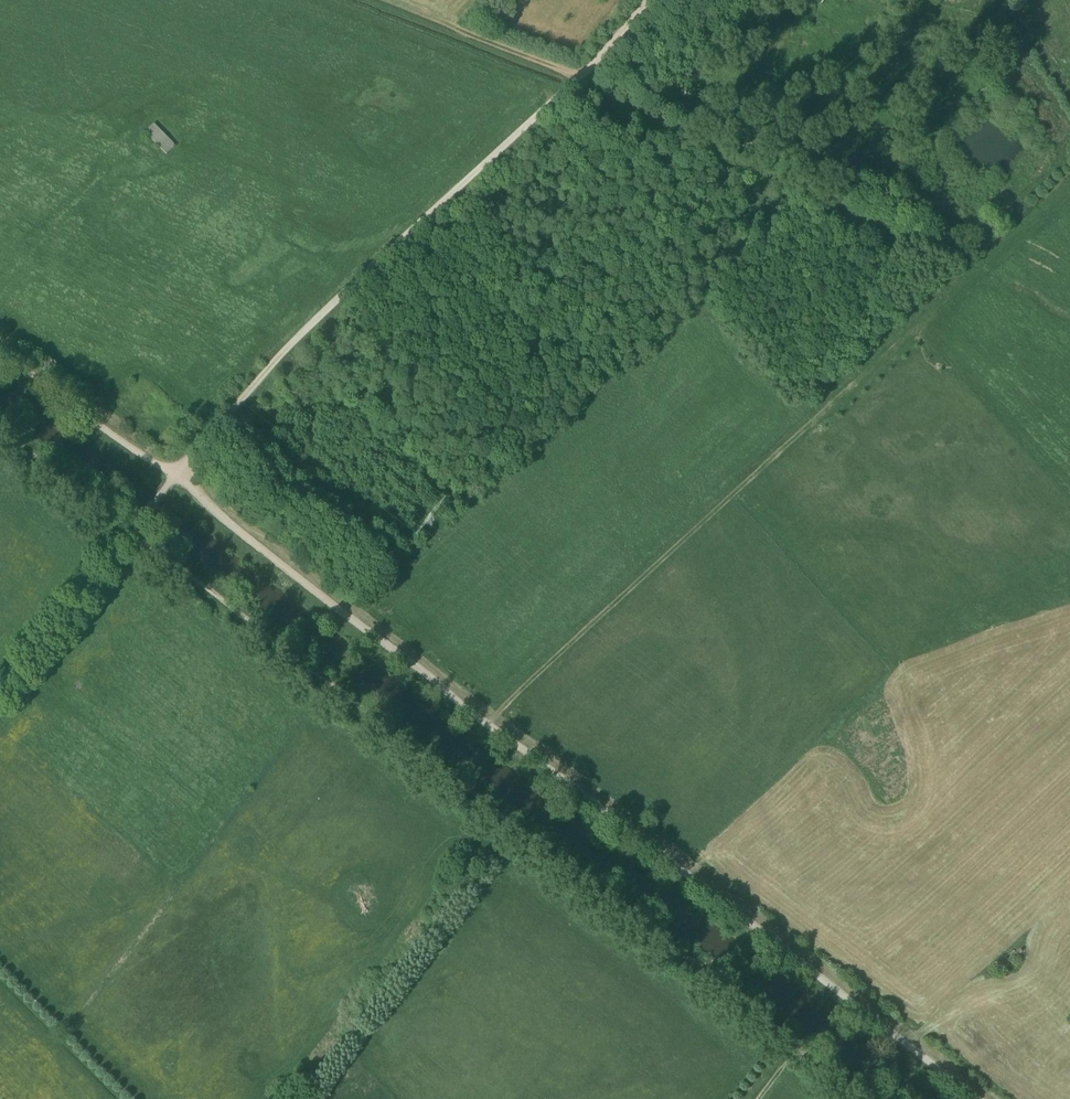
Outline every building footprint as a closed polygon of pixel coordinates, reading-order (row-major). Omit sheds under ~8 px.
[(144,131),(167,155),(176,145),(154,122),(144,131)] [(999,967),(1018,959),(1015,951),(995,960),(999,967)]
